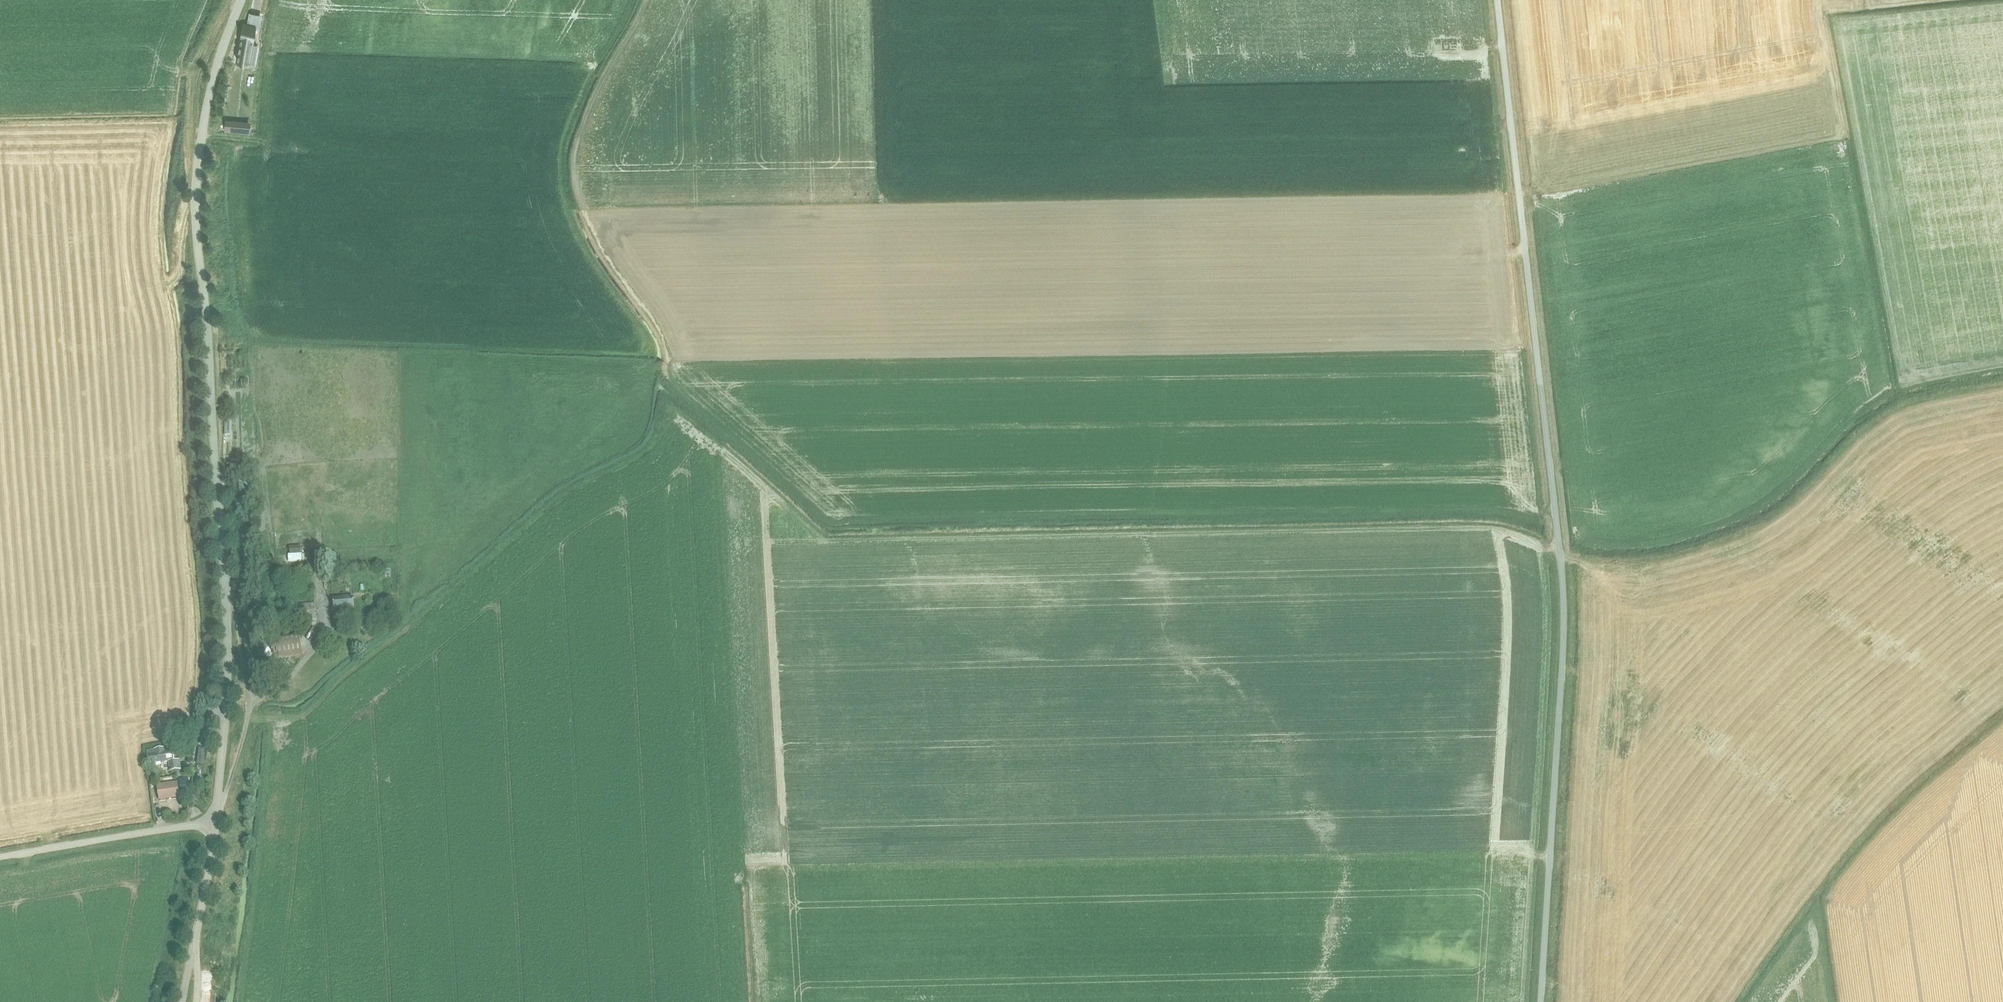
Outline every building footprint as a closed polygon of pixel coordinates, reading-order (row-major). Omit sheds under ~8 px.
[(256,55),(258,44),(255,44),(253,43),(255,32),(256,25),(250,24),(248,24),(244,23),(242,34),(240,45),(240,46),(239,50),(239,52),(238,56),(238,60),(240,61),(244,62),(249,62),(250,61),(252,62),(254,62),(255,62),(256,55)] [(250,128),(250,124),(232,123),(227,123),(226,130),(226,131),(235,131),(239,131),(250,132),(250,128)] [(333,599),(334,611),(354,609),(353,597),(333,599)] [(302,612),(303,622),(317,620),(315,603),(289,607),(290,613),(302,612)] [(303,655),(300,633),(270,638),(273,659),(303,655)] [(147,751),(149,765),(156,764),(156,766),(161,765),(161,763),(169,762),(170,772),(174,771),(174,777),(181,776),(180,771),(181,770),(180,761),(175,761),(173,751),(164,753),(163,749),(165,749),(165,748),(147,751)] [(188,779),(180,780),(182,795),(190,793),(188,779)] [(177,782),(154,786),(156,801),(179,797),(177,782)] [(217,940),(215,947),(226,949),(228,943),(217,940)]
